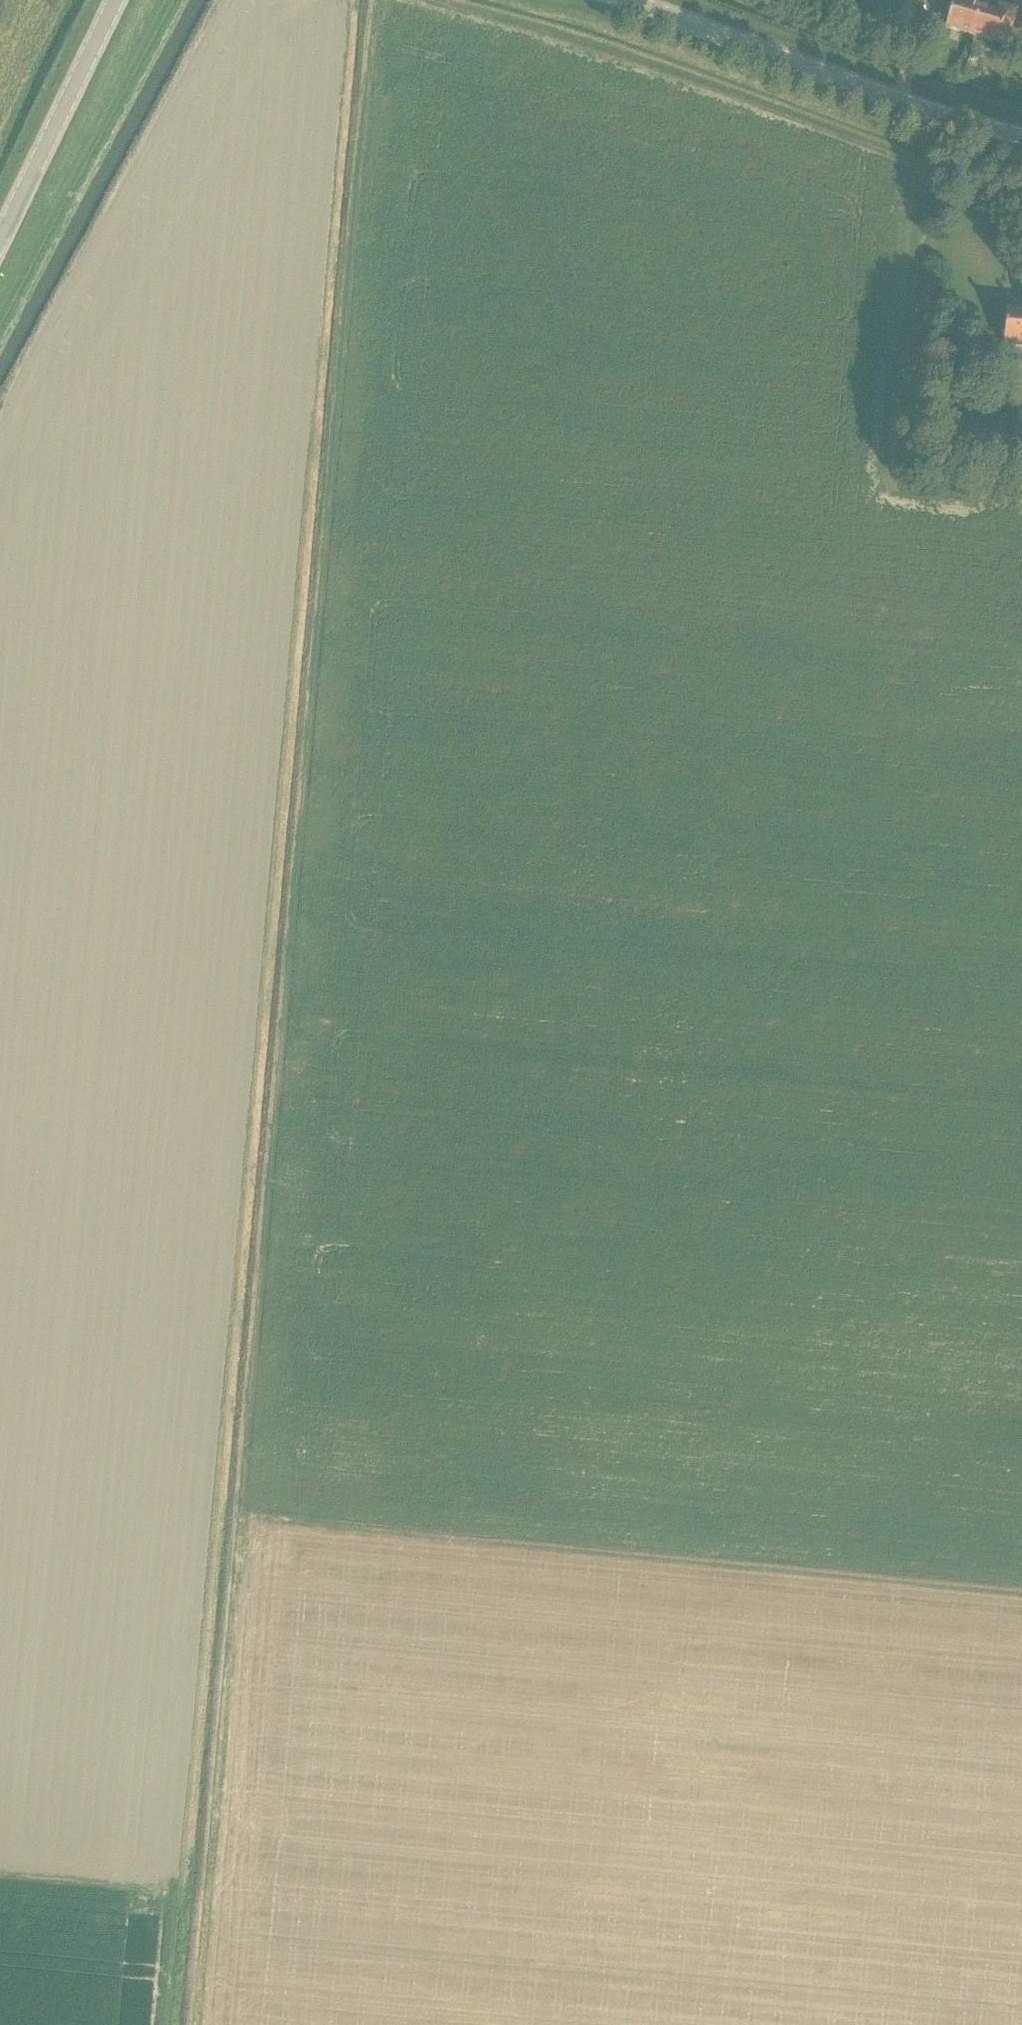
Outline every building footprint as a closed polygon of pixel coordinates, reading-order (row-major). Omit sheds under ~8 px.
[(975,35),(983,7),(985,0),(954,0),(954,2),(947,0),(944,0),(939,17),(949,20),(947,27),(975,35)] [(983,7),(975,35),(1009,44),(1019,8),(1000,3),(998,11),(983,7)] [(1006,345),(1021,346),(1021,311),(1010,310),(1006,345)]
